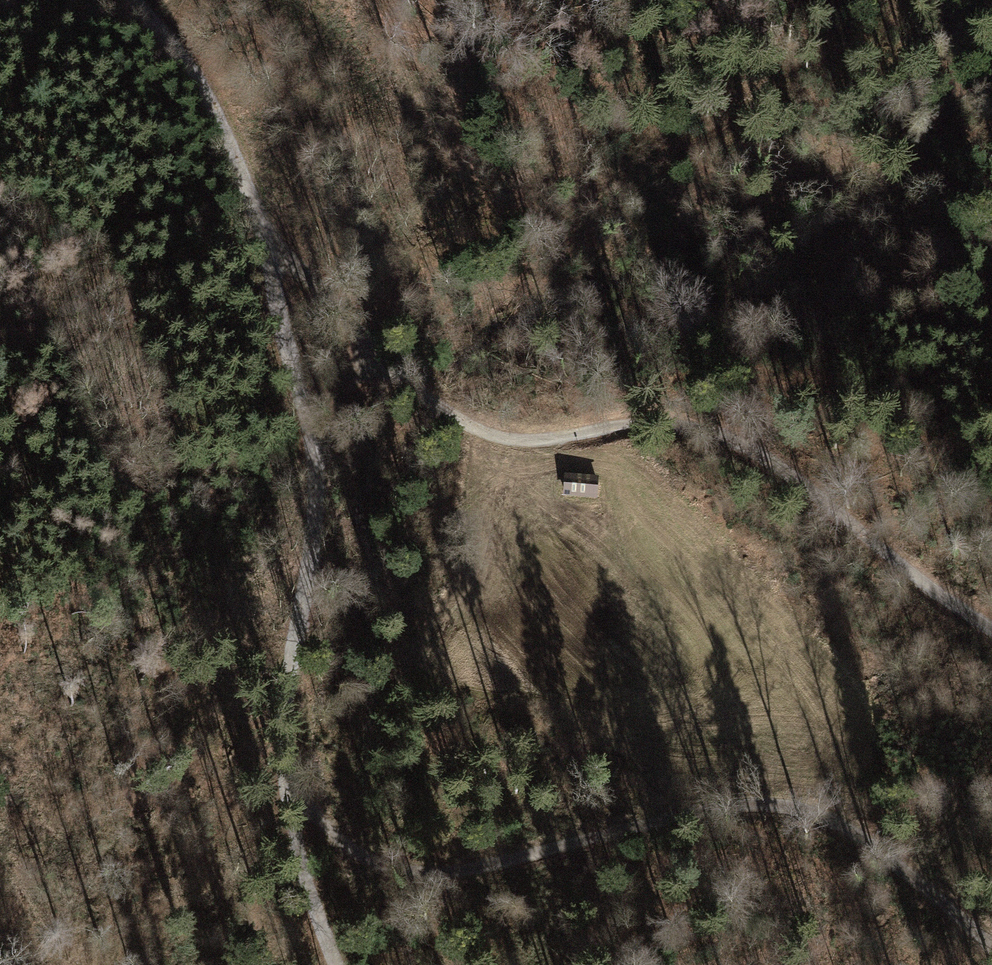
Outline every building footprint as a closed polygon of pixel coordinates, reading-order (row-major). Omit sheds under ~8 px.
[(597,479),(566,478),(566,492),(596,494),(597,479)]
